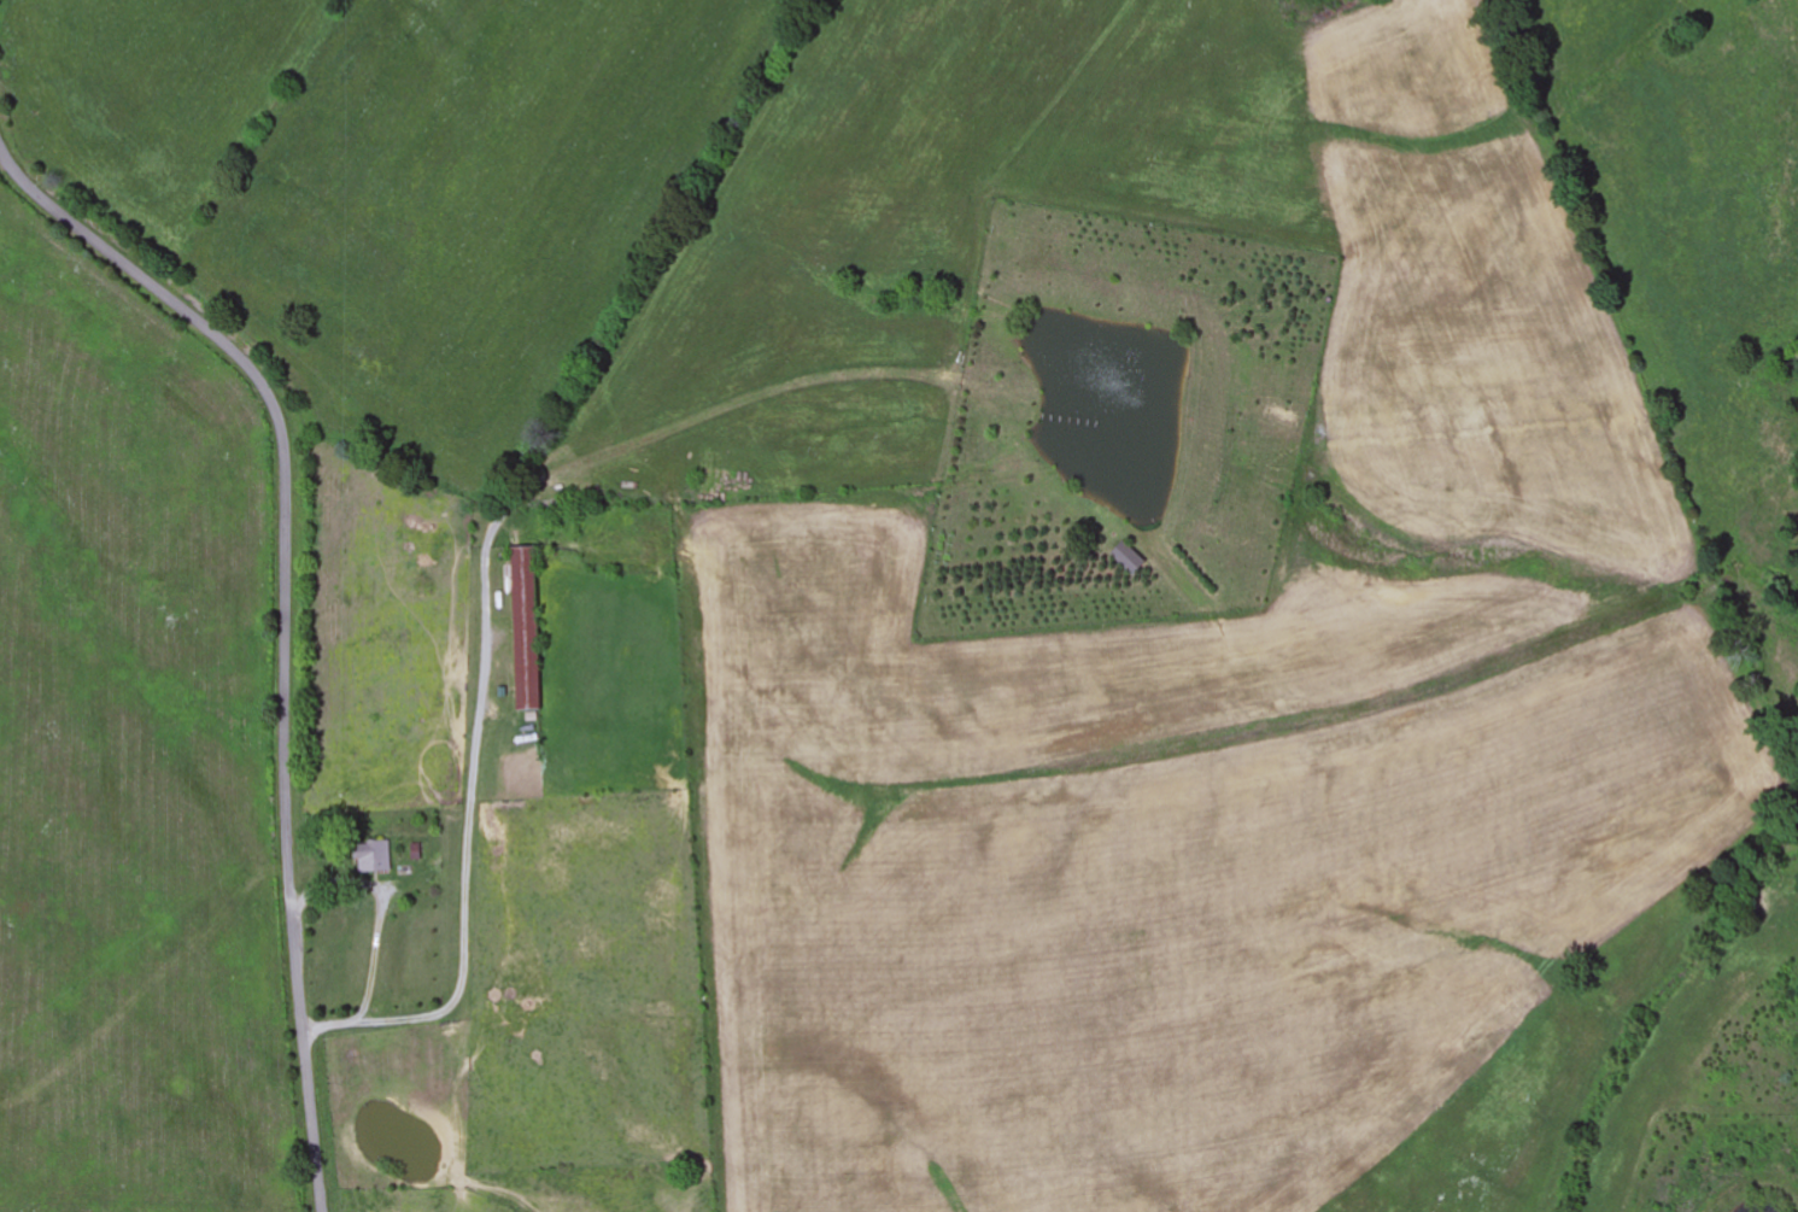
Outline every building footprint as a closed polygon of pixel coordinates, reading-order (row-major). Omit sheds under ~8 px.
[(514,712),(544,711),(540,548),(510,549),(514,712)] [(359,842),(359,873),(389,873),(389,842),(359,842)]
